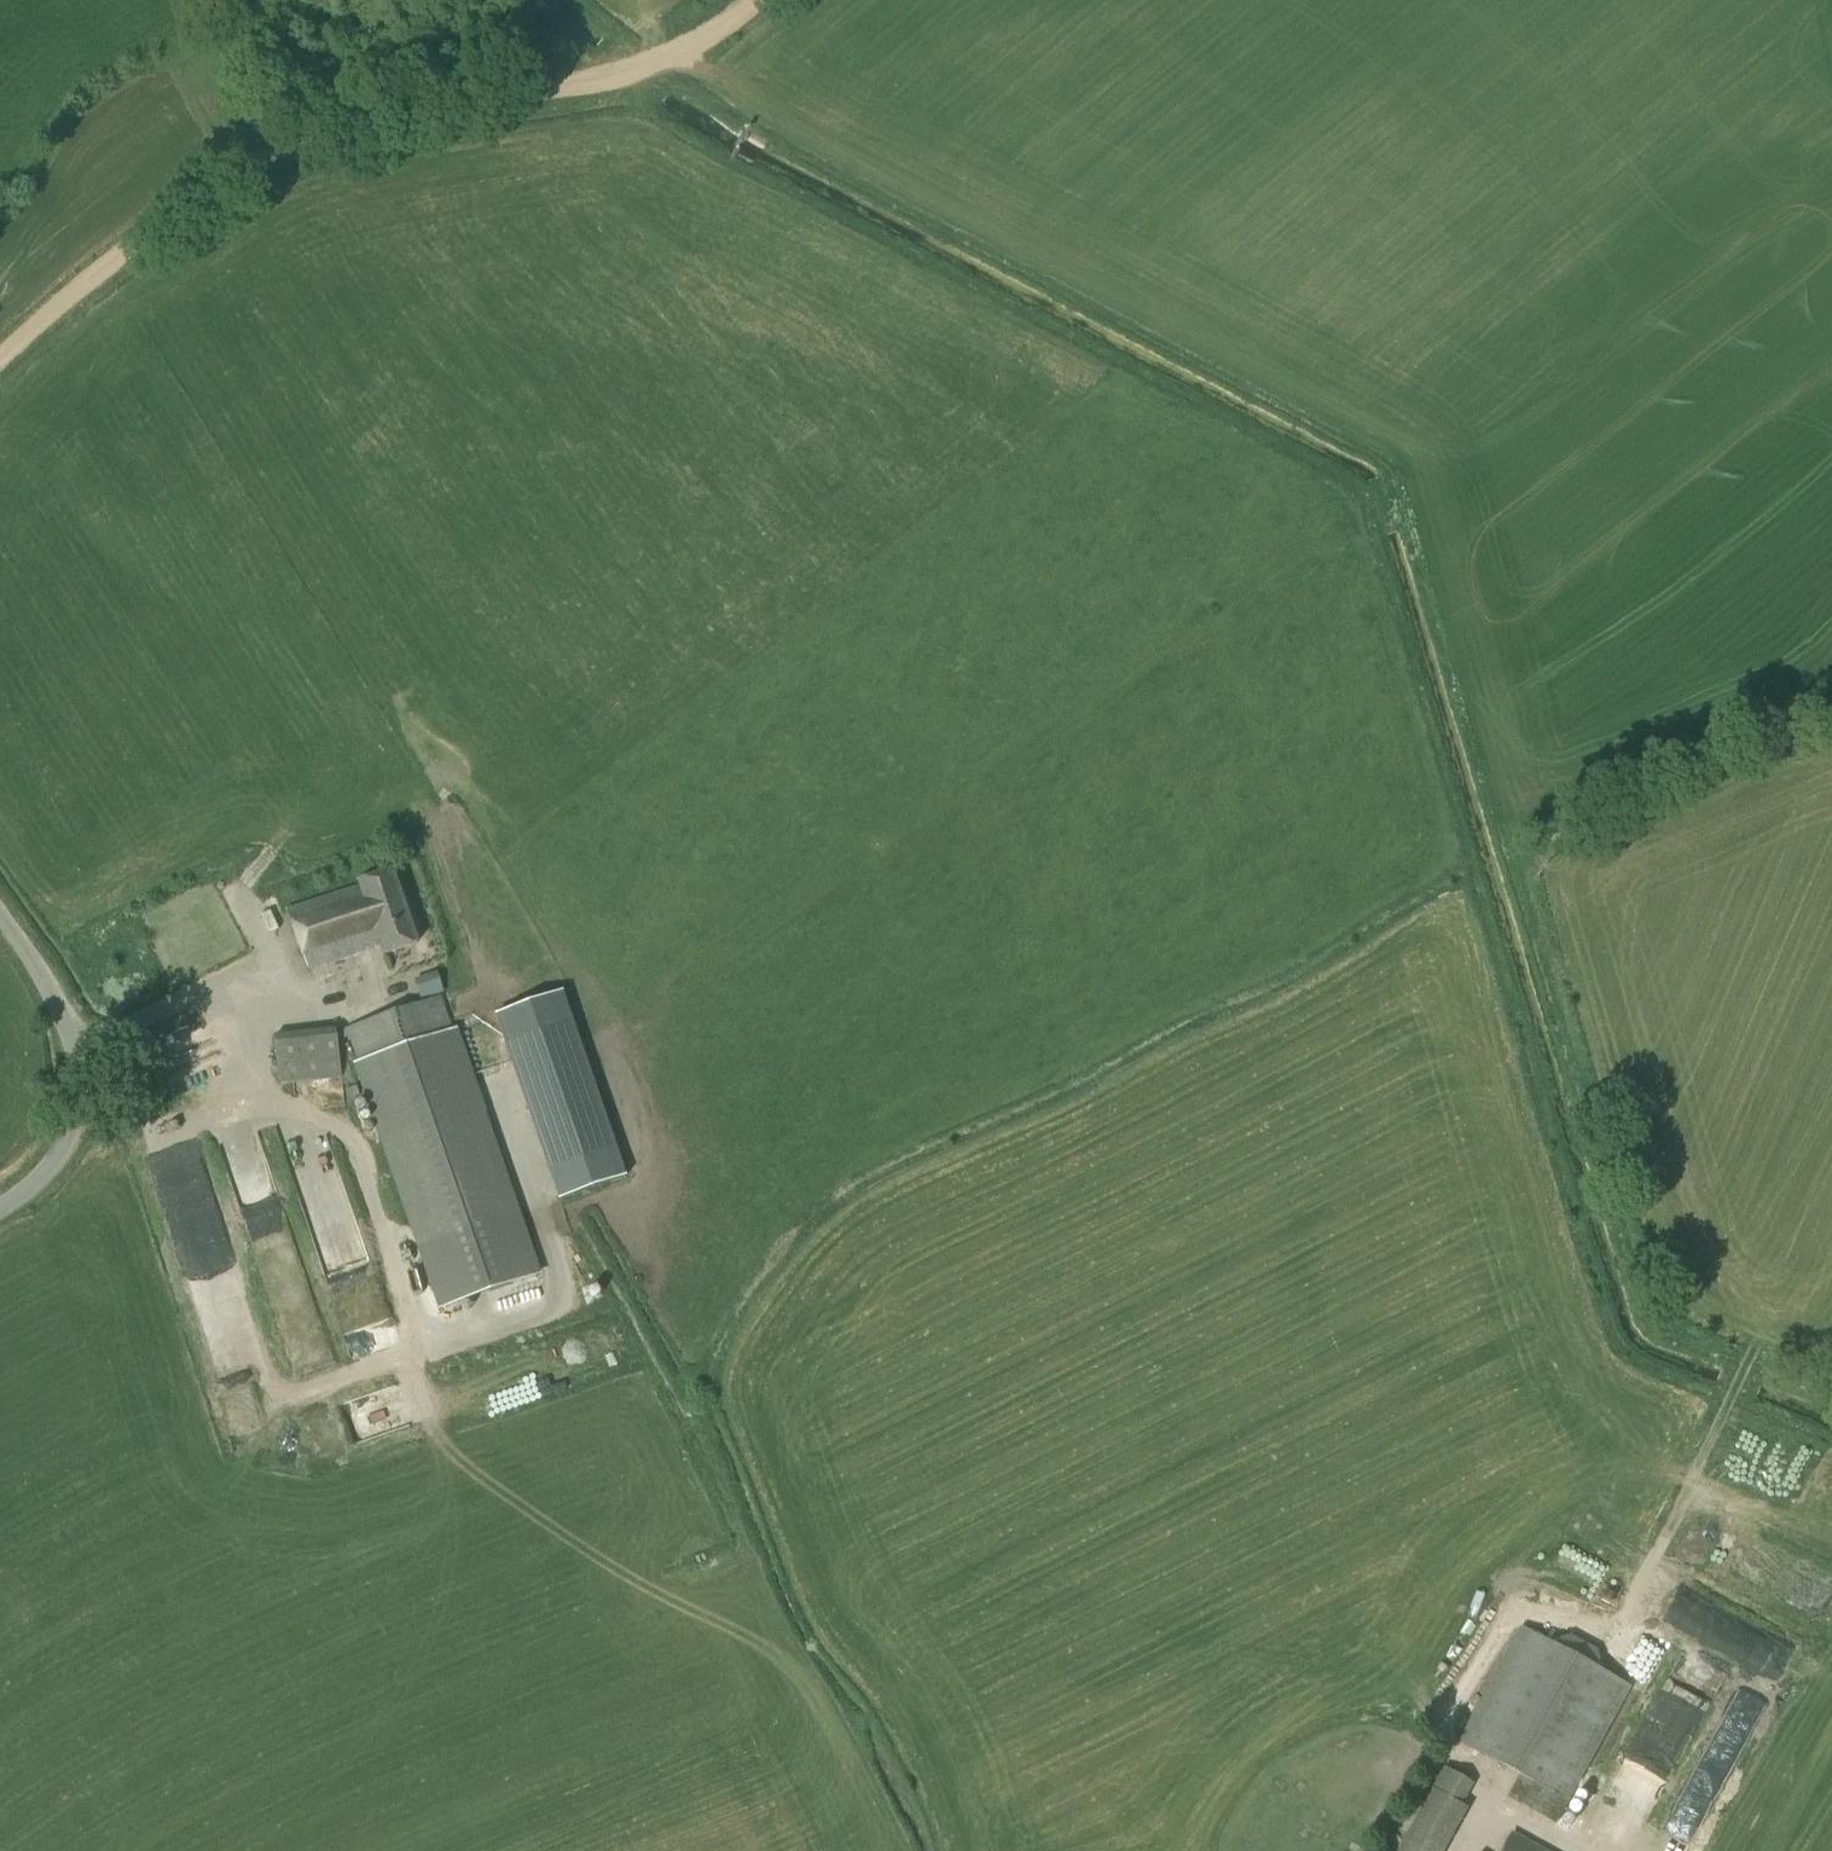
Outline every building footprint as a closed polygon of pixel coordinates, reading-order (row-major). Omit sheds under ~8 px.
[(383,956),(418,944),(393,871),(358,883),(359,885),(289,909),(310,970),(380,946),(383,956)] [(537,1275),(441,997),(343,1031),(346,1038),(351,1036),(445,1307),(537,1275)] [(280,1085),(342,1077),(336,1028),(274,1036),(280,1085)] [(160,1046),(166,1061),(203,1045),(197,1030),(160,1046)] [(294,1159),(301,1176),(343,1158),(335,1141),(294,1159)] [(1554,1825),(1630,1689),(1523,1629),(1459,1742),(1520,1776),(1507,1798),(1554,1825)] [(1684,1669),(1648,1749),(1683,1764),(1715,1692),(1701,1686),(1705,1678),(1684,1669)] [(1720,1812),(1769,1690),(1747,1682),(1698,1804),(1720,1812)] [(1468,1808),(1462,1805),(1474,1784),(1444,1767),(1398,1850),(1445,1850),(1468,1808)] [(1669,1825),(1664,1836),(1689,1847),(1694,1836),(1669,1825)] [(1512,1833),(1502,1850),(1545,1850),(1512,1833)] [(1611,1836),(1603,1848),(1608,1850),(1637,1850),(1611,1836)]
